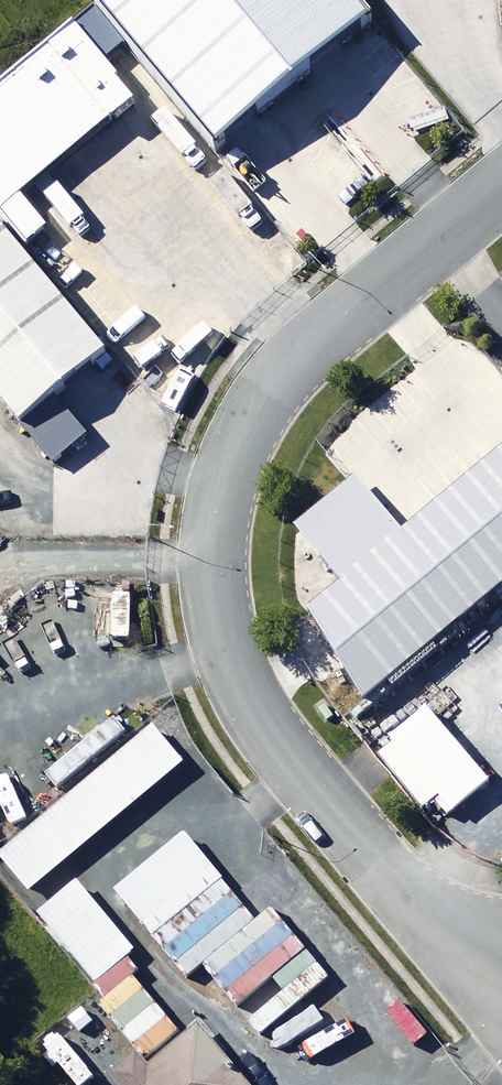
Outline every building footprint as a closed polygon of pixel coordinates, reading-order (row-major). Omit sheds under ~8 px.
[(347,0),(102,0),(92,9),(209,148),(362,18),(347,0)] [(89,12),(0,86),(0,217),(24,246),(48,226),(20,193),(132,100),(102,64),(120,49),(89,12)] [(15,424),(100,353),(0,233),(0,405),(15,424)] [(58,404),(25,431),(51,463),(84,437),(58,404)] [(340,581),(294,619),(360,699),(501,582),(501,447),(397,534),(351,478),(294,525),(340,581)] [(151,726),(0,851),(0,860),(27,892),(182,763),(151,726)] [(425,760),(398,782),(427,817),(454,795),(425,760)] [(221,879),(183,832),(112,890),(150,937),(221,879)] [(133,951),(75,880),(35,913),(93,983),(133,951)] [(110,1074),(119,1084),(249,1084),(195,1021),(142,1065),(133,1055),(110,1074)]
